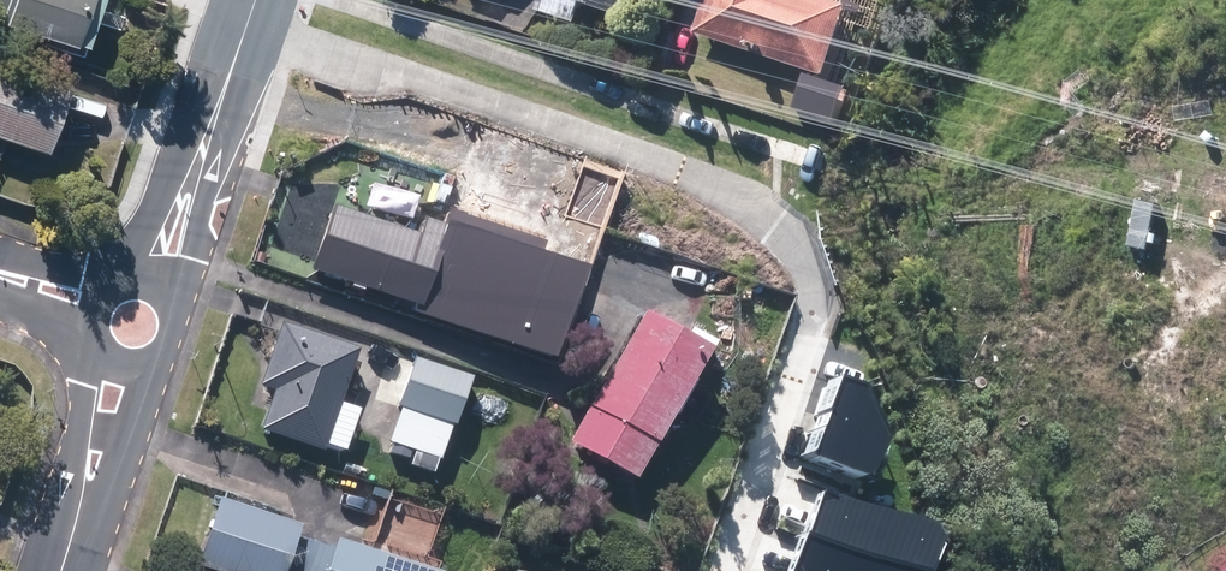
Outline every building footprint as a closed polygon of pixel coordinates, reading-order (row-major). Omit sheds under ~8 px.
[(70,52),(72,49),(81,52),(99,0),(0,0),(0,28),(70,52)] [(618,18),(624,0),(564,0),(618,18)] [(695,36),(822,81),(846,13),(808,0),(708,0),(695,36)] [(41,158),(64,96),(0,73),(0,143),(41,158)] [(331,203),(306,273),(554,358),(587,263),(452,217),(443,241),(331,203)] [(563,449),(628,484),(696,357),(630,322),(563,449)] [(259,435),(319,454),(351,356),(275,331),(256,388),(272,393),(259,435)] [(465,381),(412,362),(396,406),(399,407),(386,444),(433,461),(447,424),(449,425),(465,381)] [(870,383),(841,375),(829,415),(893,435),(870,383)] [(882,473),(893,435),(829,415),(817,453),(882,473)] [(825,491),(811,536),(928,570),(936,570),(949,528),(825,491)] [(194,569),(200,570),(408,570),(331,544),(329,549),(291,536),(293,531),(217,504),(194,569)] [(811,536),(801,570),(928,570),(811,536)]
